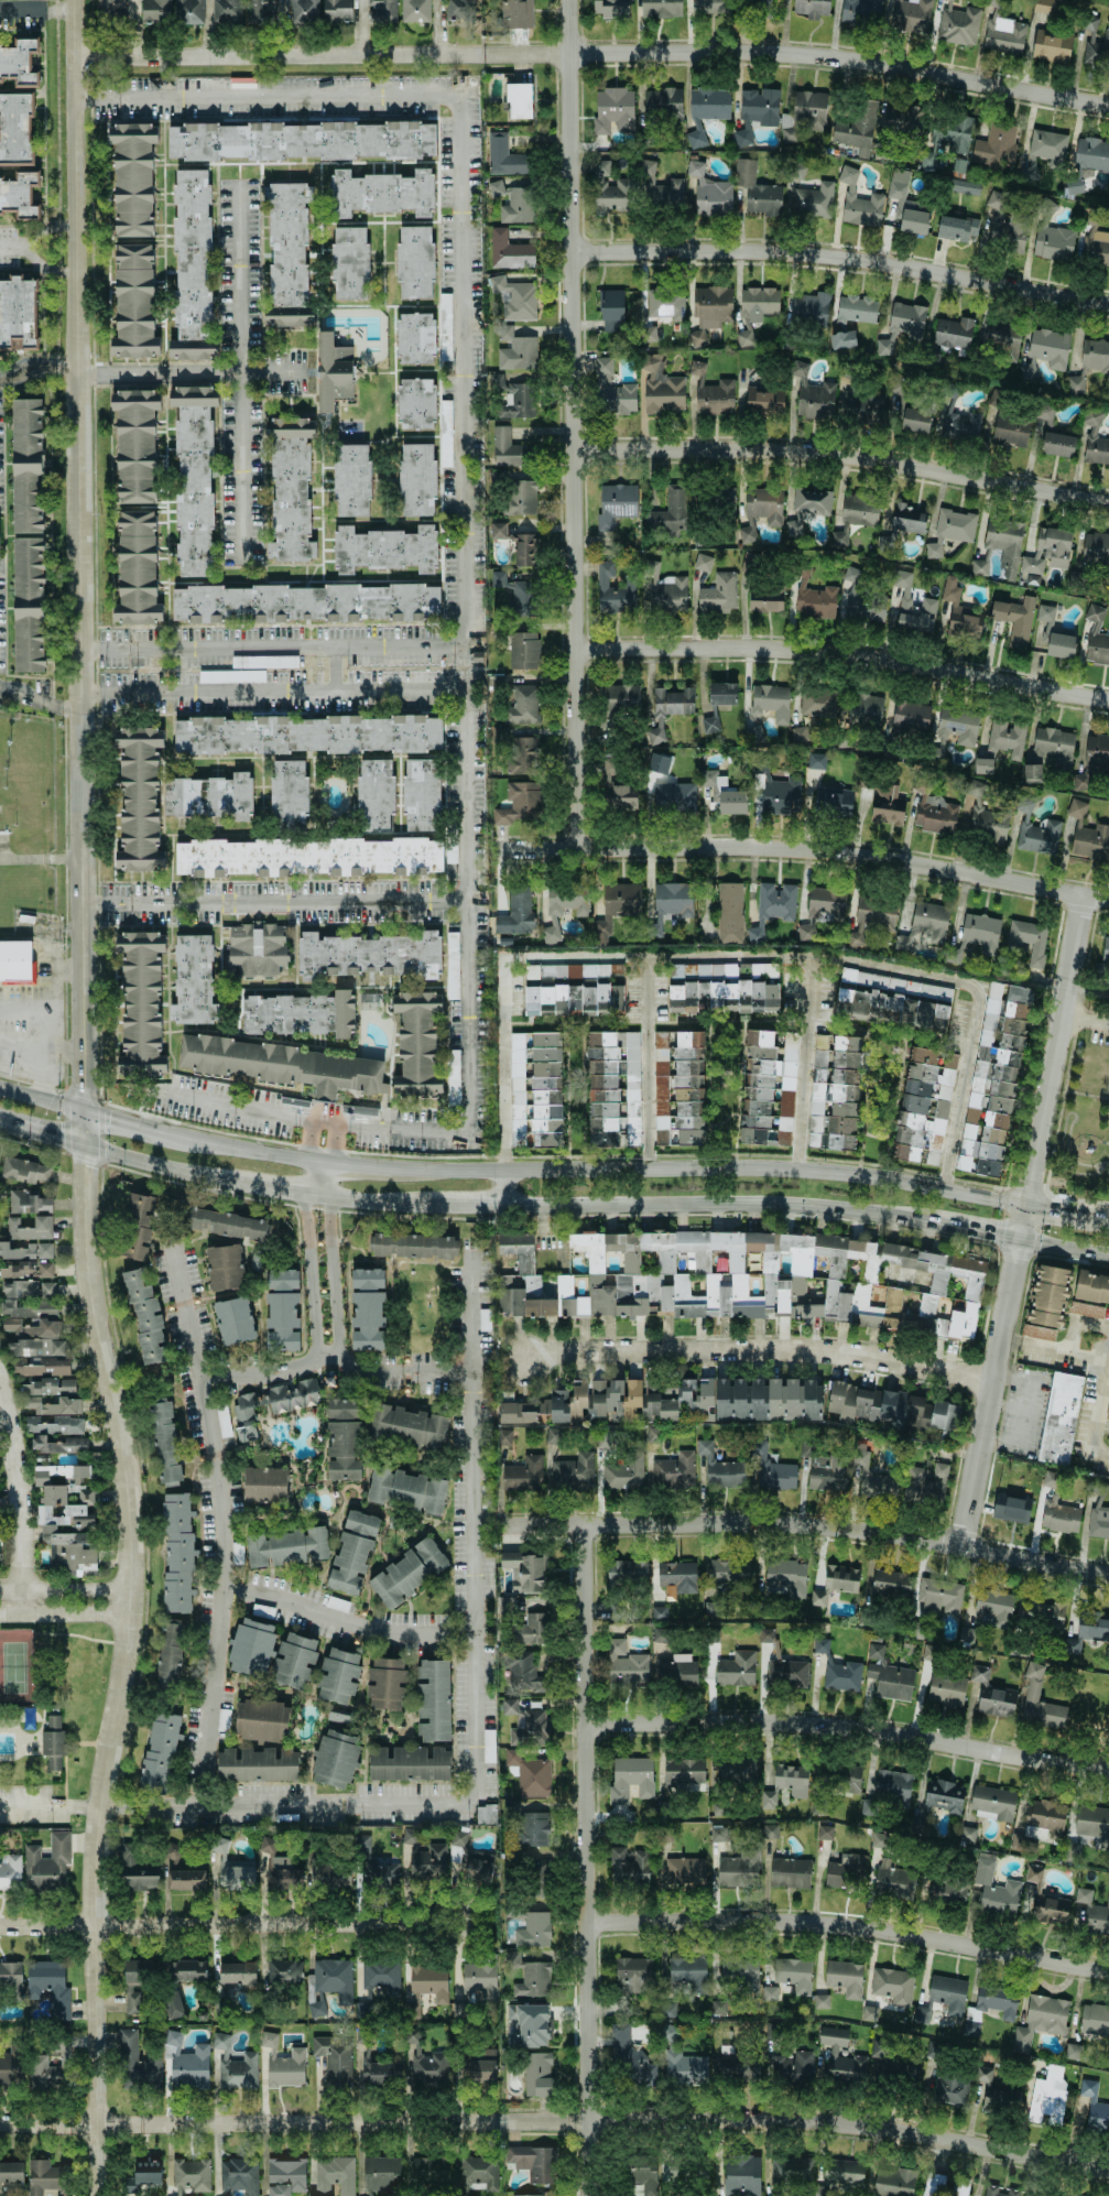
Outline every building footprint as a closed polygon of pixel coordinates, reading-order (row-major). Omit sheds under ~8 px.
[(95,18),(125,19),(125,0),(96,0),(95,18)] [(141,24),(170,23),(169,0),(141,0),(141,24)] [(175,24),(203,23),(203,0),(175,0),(175,24)] [(212,23),(241,23),(241,0),(211,0),(212,23)] [(273,24),(274,0),(244,0),(244,24),(273,24)] [(290,24),(319,24),(318,0),(290,0),(290,24)] [(323,23),(352,22),(351,0),(323,0),(323,23)] [(368,9),(366,9),(366,23),(396,22),(396,0),(368,0),(368,9)] [(429,0),(400,0),(401,22),(430,21),(429,0)] [(444,20),(474,20),(474,0),(444,0),(444,20)] [(501,28),(531,28),(532,0),(502,0),(501,28)] [(628,0),(591,0),(591,15),(628,15),(628,0)] [(641,18),(681,17),(681,0),(640,0),(641,18)] [(726,13),(726,0),(691,0),(691,12),(726,13)] [(751,18),(769,18),(770,0),(751,0),(751,18)] [(792,13),(806,13),(806,19),(818,19),(818,14),(828,15),(829,0),(793,0),(792,13)] [(838,19),(877,25),(881,0),(842,0),(838,19)] [(890,28),(927,32),(931,0),(906,0),(893,0),(890,28)] [(964,6),(963,11),(950,9),(952,0),(941,0),(936,40),(975,44),(979,8),(964,6)] [(1103,29),(1102,43),(1096,42),(1098,17),(1081,14),(1080,29),(1086,30),(1083,59),(1108,62),(1108,29),(1103,29)] [(1021,54),(1025,22),(989,17),(985,48),(1021,54)] [(1030,56),(1067,63),(1072,34),(1035,28),(1030,56)] [(531,118),(531,83),(507,83),(507,118),(531,118)] [(633,129),(632,87),(594,88),(594,134),(608,134),(608,120),(616,120),(616,129),(633,129)] [(682,118),(681,87),(659,88),(660,119),(682,118)] [(729,118),(730,88),(689,87),(688,118),(729,118)] [(776,126),(779,89),(757,88),(757,89),(740,89),(738,129),(733,129),(733,145),(750,145),(750,121),(758,121),(758,124),(776,126)] [(825,130),(825,91),(792,90),(792,119),(782,119),(782,120),(804,121),(804,130),(825,130)] [(31,165),(31,94),(0,94),(0,165),(31,165)] [(876,100),(857,98),(854,119),(834,116),(830,142),(857,145),(856,157),(868,159),(876,100)] [(883,135),(920,138),(922,106),(885,104),(883,135)] [(970,119),(933,115),(929,143),(948,144),(947,152),(967,154),(970,119)] [(1018,124),(989,120),(986,141),(974,139),(969,161),(1010,167),(1018,124)] [(167,122),(167,157),(183,157),(183,160),(215,160),(215,157),(279,157),(279,156),(318,156),(318,157),(435,157),(435,123),(167,122)] [(115,237),(153,236),(151,143),(158,142),(158,124),(108,125),(108,144),(113,144),(115,237)] [(684,133),(689,150),(706,143),(700,128),(684,133)] [(1067,134),(1032,129),(1025,167),(1021,167),(1019,178),(1033,181),(1036,157),(1063,162),(1067,134)] [(487,132),(487,174),(531,173),(530,153),(507,153),(505,131),(487,132)] [(889,157),(888,143),(872,143),(873,159),(889,157)] [(935,152),(920,152),(920,167),(934,167),(935,152)] [(744,214),(780,215),(781,185),(753,184),(754,159),(736,157),(735,185),(746,186),(744,214)] [(685,174),(702,176),(704,161),(687,159),(685,174)] [(608,160),(592,160),(592,175),(608,175),(608,160)] [(682,177),(667,177),(667,185),(653,185),(653,160),(639,160),(639,175),(643,175),(643,207),(682,207),(682,177)] [(802,178),(804,165),(789,163),(786,176),(802,178)] [(882,194),(869,192),(868,199),(854,197),(856,166),(839,165),(837,182),(845,183),(840,221),(880,226),(882,194)] [(903,202),(929,206),(925,233),(893,228),(898,200),(887,198),(892,167),(909,170),(903,202)] [(211,339),(210,293),(210,292),(209,217),(208,216),(207,205),(211,201),(210,188),(207,185),(207,169),(175,170),(175,183),(173,186),(173,202),(176,205),(176,215),(174,217),(175,290),(172,294),(172,333),(181,340),(168,340),(168,360),(215,360),(215,339),(211,339)] [(331,217),(350,217),(350,213),(430,211),(430,208),(433,208),(432,171),(331,171),(331,217)] [(979,183),(948,177),(946,189),(977,195),(979,183)] [(694,214),(731,215),(731,180),(695,178),(694,214)] [(499,222),(531,221),(530,186),(502,187),(501,180),(488,181),(488,196),(507,195),(507,205),(498,205),(499,222)] [(830,217),(833,181),(818,180),(817,189),(792,188),(791,215),(830,217)] [(305,183),(268,184),(269,306),(307,305),(305,183)] [(1026,216),(1005,213),(993,210),(988,244),(1021,250),(1026,216)] [(975,241),(977,219),(937,215),(935,237),(975,241)] [(1032,256),(1061,260),(1062,256),(1070,257),(1075,229),(1036,224),(1032,256)] [(432,226),(396,226),(398,298),(433,298),(432,226)] [(505,226),(489,227),(490,268),(532,267),(532,243),(507,243),(505,226)] [(367,227),(332,227),(333,300),(369,299),(367,227)] [(1108,261),(1108,231),(1084,229),(1081,259),(1108,261)] [(153,339),(153,244),(116,244),(115,336),(110,336),(110,357),(160,358),(160,339),(153,339)] [(535,318),(534,282),(503,282),(503,275),(489,275),(489,292),(500,292),(501,319),(535,318)] [(21,280),(21,278),(0,279),(0,350),(36,350),(36,280),(21,280)] [(731,286),(687,286),(687,316),(696,317),(696,327),(721,328),(721,322),(731,322),(731,286)] [(739,287),(739,313),(779,313),(778,287),(739,287)] [(624,318),(623,289),(599,290),(599,319),(624,318)] [(645,290),(646,316),(683,315),(683,289),(645,290)] [(449,293),(438,293),(441,360),(452,360),(449,293)] [(828,294),(792,293),(791,324),(827,325),(828,294)] [(876,323),(877,297),(856,296),(856,294),(837,294),(836,320),(876,323)] [(907,330),(906,339),(921,340),(925,305),(891,302),(888,329),(907,330)] [(313,326),(312,307),(264,308),(264,327),(313,326)] [(396,362),(434,362),(434,313),(396,313),(396,362)] [(969,348),(972,318),(958,317),(958,320),(935,318),(932,344),(969,348)] [(1009,350),(1007,359),(1014,360),(1021,326),(987,319),(982,345),(1009,350)] [(496,348),(497,369),(535,368),(534,336),(512,337),(511,324),(498,325),(498,340),(509,339),(509,347),(496,348)] [(1064,371),(1068,338),(1067,333),(1039,328),(1031,329),(1028,351),(1029,363),(1018,365),(1020,379),(1035,377),(1033,357),(1045,359),(1046,368),(1064,371)] [(705,345),(705,330),(688,330),(688,345),(705,345)] [(333,331),(316,331),(318,413),(334,413),(333,399),(342,399),(342,387),(352,387),(352,346),(333,347),(333,331)] [(856,347),(855,331),(829,333),(829,348),(856,347)] [(1080,339),(1079,376),(1065,376),(1065,393),(1084,392),(1085,371),(1108,372),(1108,340),(1080,339)] [(684,411),(683,376),(662,376),(662,354),(641,354),(641,370),(643,370),(644,411),(684,411)] [(596,412),(635,411),(635,383),(610,384),(610,357),(595,357),(596,412)] [(694,414),(732,414),(733,379),(716,378),(716,384),(703,384),(704,361),(688,360),(688,374),(695,374),(694,414)] [(798,376),(795,416),(831,417),(834,381),(819,381),(819,385),(805,384),(806,361),(791,360),(790,374),(798,376)] [(488,393),(499,393),(499,403),(487,404),(488,417),(534,416),(533,379),(502,380),(502,373),(488,373),(488,393)] [(398,428),(435,427),(434,378),(396,379),(398,428)] [(210,576),(208,526),(213,526),(210,407),(218,407),(217,386),(168,387),(169,407),(175,406),(176,456),(175,456),(178,577),(210,576)] [(885,399),(847,387),(839,412),(877,424),(885,399)] [(783,390),(744,389),(744,414),(782,415),(783,390)] [(117,503),(156,503),(155,390),(111,390),(111,411),(117,410),(117,503)] [(12,399),(13,533),(43,533),(42,399),(12,399)] [(441,467),(452,466),(449,400),(438,400),(441,467)] [(1054,405),(1036,403),(1034,417),(1045,420),(1044,426),(1050,427),(1054,405)] [(900,428),(926,434),(931,412),(904,406),(900,428)] [(980,413),(966,411),(965,414),(943,411),(941,436),(977,439),(980,413)] [(1108,465),(1108,431),(1107,437),(1097,437),(1099,413),(1084,411),(1083,424),(1086,424),(1083,461),(1108,465)] [(991,444),(1025,448),(1029,420),(994,415),(991,444)] [(307,438),(314,438),(314,418),(269,419),(272,542),(266,542),(267,561),(316,560),(315,540),(310,541),(307,438)] [(535,444),(510,444),(509,425),(491,425),(492,466),(536,466),(535,444)] [(1075,436),(1043,431),(1039,452),(1070,458),(1075,436)] [(434,443),(399,444),(400,515),(435,514),(434,443)] [(336,517),(370,516),(369,444),(334,444),(336,517)] [(503,479),(502,514),(534,514),(535,480),(503,479)] [(635,483),(597,485),(599,531),(611,531),(611,517),(637,517),(635,483)] [(649,510),(648,529),(685,530),(686,485),(665,483),(665,511),(649,510)] [(733,486),(711,485),(710,507),(727,508),(727,518),(732,518),(733,486)] [(765,524),(780,525),(782,489),(744,488),(743,515),(765,517),(765,524)] [(830,492),(794,489),(792,520),(786,520),(784,534),(801,535),(802,520),(812,521),(813,514),(828,515),(830,492)] [(844,493),(839,521),(876,526),(880,498),(844,493)] [(894,530),(923,532),(925,508),(894,504),(891,529),(889,529),(889,535),(877,535),(877,550),(893,550),(894,530)] [(976,513),(938,508),(933,543),(926,542),(924,556),(939,558),(942,539),(971,543),(976,513)] [(113,623),(162,623),(162,601),(156,601),(155,511),(118,511),(118,604),(113,604),(113,623)] [(739,542),(753,542),(752,517),(747,517),(747,526),(738,526),(739,542)] [(1013,580),(1023,523),(987,518),(982,547),(1001,551),(997,577),(1013,580)] [(489,539),(504,539),(505,522),(490,522),(489,539)] [(437,570),(437,524),(414,524),(414,529),(334,528),(334,574),(355,574),(355,569),(437,570)] [(1070,530),(1037,525),(1033,556),(1021,555),(1019,572),(1028,573),(1026,584),(1039,585),(1042,565),(1066,568),(1070,530)] [(532,533),(515,533),(515,565),(532,565),(532,533)] [(12,538),(15,672),(45,671),(42,537),(12,538)] [(711,556),(696,553),(693,567),(708,572),(711,556)] [(686,576),(657,576),(657,559),(642,559),(642,573),(650,573),(649,612),(685,612),(686,576)] [(987,575),(988,559),(970,559),(970,574),(987,575)] [(596,561),(597,612),(635,612),(634,575),(622,575),(622,586),(607,587),(607,577),(613,577),(612,561),(596,561)] [(931,632),(936,599),(920,597),(918,601),(906,600),(911,572),(893,569),(891,586),(901,587),(895,627),(931,632)] [(490,586),(503,586),(504,572),(490,570),(490,586)] [(697,588),(697,610),(735,611),(735,572),(714,572),(714,588),(697,588)] [(952,601),(945,632),(978,639),(983,612),(956,607),(960,586),(954,585),(956,576),(945,574),(939,599),(952,601)] [(511,616),(533,615),(532,579),(510,580),(511,616)] [(324,586),(171,586),(171,621),(218,621),(218,620),(356,621),(356,620),(438,620),(438,585),(324,584),(324,586)] [(747,610),(782,612),(783,588),(749,586),(747,610)] [(794,615),(835,616),(836,588),(795,587),(794,615)] [(883,619),(884,595),(846,593),(845,618),(883,619)] [(991,599),(989,618),(1010,622),(1007,645),(1025,649),(1034,597),(1022,595),(1020,604),(991,599)] [(1051,624),(1054,606),(1037,604),(1034,622),(1051,624)] [(1099,633),(1102,606),(1086,604),(1084,620),(1089,620),(1085,662),(1108,664),(1108,634),(1099,633)] [(509,668),(537,668),(537,631),(508,632),(509,668)] [(1073,659),(1075,634),(1047,632),(1045,655),(1073,659)] [(708,705),(735,704),(735,682),(708,683),(708,705)] [(536,724),(537,684),(511,684),(511,707),(504,707),(504,724),(536,724)] [(638,684),(601,685),(601,710),(639,709),(638,684)] [(772,724),(787,725),(789,686),(751,684),(750,714),(760,714),(760,709),(773,709),(772,724)] [(652,687),(652,727),(646,727),(646,743),(663,743),(663,714),(693,714),(693,686),(681,686),(681,692),(664,692),(664,687),(652,687)] [(835,691),(801,689),(800,715),(834,716),(835,691)] [(879,726),(883,696),(850,692),(846,720),(879,726)] [(891,726),(927,730),(929,704),(894,700),(891,726)] [(979,711),(938,706),(929,759),(942,761),(946,733),(956,735),(955,743),(974,747),(979,711)] [(442,751),(441,714),(172,719),(173,750),(189,750),(189,754),(224,753),(391,749),(391,752),(442,751)] [(719,730),(716,715),(700,718),(703,733),(719,730)] [(1020,761),(1025,722),(1009,719),(991,717),(985,757),(993,758),(994,748),(1010,750),(1009,759),(1020,761)] [(748,743),(763,739),(760,725),(744,728),(748,743)] [(807,740),(805,726),(790,728),(792,741),(807,740)] [(1075,732),(1035,726),(1029,764),(1023,763),(1022,776),(1039,779),(1043,753),(1054,754),(1052,771),(1068,773),(1075,732)] [(164,871),(164,850),(157,850),(158,749),(162,749),(162,728),(114,727),(114,748),(121,748),(120,851),(115,851),(115,870),(164,871)] [(1085,734),(1083,772),(1074,771),(1072,790),(1088,791),(1090,769),(1108,770),(1108,736),(1085,734)] [(536,737),(508,737),(509,774),(537,774),(536,737)] [(825,754),(808,753),(807,768),(824,769),(825,754)] [(671,757),(661,754),(656,772),(666,775),(671,757)] [(974,773),(992,774),(993,758),(974,758),(974,773)] [(358,832),(393,831),(392,759),(357,760),(358,832)] [(404,831),(439,831),(438,759),(403,759),(404,831)] [(271,760),(271,831),(307,831),(307,760),(271,760)] [(604,810),(637,809),(636,790),(629,790),(628,784),(616,784),(615,761),(602,762),(604,810)] [(768,780),(768,766),(763,766),(762,812),(798,813),(799,776),(786,776),(786,781),(768,780)] [(746,789),(725,789),(726,776),(716,776),(716,770),(699,770),(699,786),(719,786),(719,814),(746,814),(746,789)] [(164,815),(234,814),(234,821),(252,821),(251,771),(232,772),(232,778),(164,779),(164,815)] [(492,822),(532,822),(532,782),(507,782),(507,809),(492,809),(492,822)] [(871,822),(902,825),(905,799),(896,798),(898,784),(875,782),(871,822)] [(695,783),(652,784),(653,812),(695,811),(695,783)] [(718,809),(718,787),(703,787),(703,809),(718,809)] [(852,814),(852,789),(815,788),(814,813),(852,814)] [(914,829),(954,833),(958,804),(941,802),(942,796),(918,794),(914,829)] [(1088,803),(1070,798),(1066,815),(1083,819),(1088,803)] [(1006,840),(1008,810),(971,808),(969,838),(1006,840)] [(1054,856),(1062,821),(1040,816),(1038,826),(1020,822),(1015,847),(1054,856)] [(1094,823),(1093,829),(1076,826),(1071,855),(1106,861),(1108,841),(1108,825),(1094,823)] [(443,840),(175,840),(175,875),(393,875),(393,867),(406,867),(406,876),(414,876),(414,867),(420,867),(420,873),(443,873),(443,840)] [(693,918),(692,882),(653,883),(654,923),(645,923),(646,938),(662,937),(662,919),(693,918)] [(794,922),(796,885),(777,884),(777,883),(758,882),(756,918),(781,919),(781,921),(794,922)] [(592,945),(606,945),(606,935),(610,935),(610,914),(640,915),(641,884),(603,883),(603,920),(592,920),(592,945)] [(717,942),(741,943),(743,883),(718,883),(717,942)] [(493,915),(493,933),(534,934),(534,912),(530,912),(530,886),(509,886),(509,915),(493,915)] [(588,917),(589,886),(547,886),(547,927),(542,927),(542,943),(559,943),(559,909),(574,909),(574,916),(588,917)] [(845,889),(808,888),(807,924),(798,924),(797,939),(814,940),(814,913),(831,913),(831,921),(844,921),(845,889)] [(894,929),(896,901),(858,898),(855,932),(848,932),(847,947),(861,948),(862,927),(894,929)] [(943,945),(950,907),(915,901),(908,936),(896,934),(893,949),(910,952),(912,936),(920,937),(920,941),(943,945)] [(995,956),(1001,919),(964,913),(959,942),(981,946),(979,954),(995,956)] [(1027,967),(1040,969),(1048,926),(1010,920),(1006,943),(1031,947),(1027,967)] [(228,924),(228,966),(237,966),(237,975),(277,974),(277,966),(285,966),(285,924),(228,924)] [(765,942),(764,926),(747,927),(748,943),(765,942)] [(420,936),(318,938),(318,931),(298,931),(299,981),(321,980),(321,975),(421,973),(421,980),(440,979),(440,930),(420,931),(420,936)] [(117,1077),(159,1076),(159,1072),(166,1072),(166,1055),(161,1055),(158,952),(165,952),(165,932),(119,933),(122,1056),(116,1056),(117,1077)] [(210,935),(174,935),(175,1003),(169,1003),(169,1024),(219,1024),(218,1002),(212,1002),(210,935)] [(32,981),(31,940),(0,941),(0,982),(32,981)] [(622,964),(609,964),(610,982),(622,982),(622,964)] [(779,1011),(778,982),(736,982),(736,964),(669,965),(670,1012),(779,1011)] [(609,965),(525,965),(525,1016),(539,1016),(539,1003),(554,1003),(554,1014),(623,1014),(623,985),(609,985),(609,965)] [(952,988),(841,969),(834,1011),(945,1029),(952,988)] [(958,1171),(999,1177),(1028,988),(986,981),(958,1171)] [(241,1033),(333,1034),(333,1038),(353,1039),(354,989),(333,989),(333,997),(242,996),(241,1033)] [(441,1096),(442,1073),(435,1073),(435,1013),(441,1013),(441,992),(392,992),(392,1012),(399,1013),(399,1076),(394,1076),(394,1095),(441,1096)] [(773,1030),(745,1030),(745,1059),(746,1059),(745,1143),(775,1144),(775,1130),(771,1130),(772,1076),(780,1076),(780,1061),(773,1060),(773,1030)] [(654,1145),(702,1145),(701,1031),(654,1031),(654,1145)] [(561,1032),(531,1033),(532,1146),(562,1145),(561,1032)] [(640,1032),(591,1032),(591,1131),(618,1131),(618,1146),(640,1146),(640,1032)] [(798,1033),(775,1032),(774,1060),(781,1060),(777,1142),(792,1143),(798,1033)] [(509,1033),(510,1146),(525,1146),(524,1033),(509,1033)] [(384,1060),(182,1034),(177,1068),(257,1078),(257,1081),(292,1085),(293,1081),(315,1084),(313,1098),(334,1101),(336,1089),(380,1094),(384,1060)] [(831,1035),(813,1034),(808,1148),(855,1150),(860,1037),(831,1035)] [(955,1053),(912,1047),(898,1160),(922,1163),(922,1164),(941,1166),(955,1053)] [(459,1106),(460,1050),(448,1050),(448,1106),(459,1106)] [(50,1164),(2,1158),(0,1176),(0,1178),(47,1185),(50,1164)] [(144,1261),(152,1229),(150,1228),(157,1199),(133,1192),(117,1255),(144,1261)] [(52,1194),(9,1194),(9,1213),(51,1213),(52,1194)] [(267,1243),(271,1220),(188,1206),(184,1229),(267,1243)] [(52,1216),(34,1216),(34,1228),(19,1228),(19,1217),(7,1217),(8,1239),(52,1239),(52,1216)] [(978,1329),(981,1246),(569,1233),(568,1252),(588,1252),(587,1297),(572,1297),(573,1276),(557,1275),(556,1299),(534,1298),(536,1233),(498,1232),(497,1254),(520,1254),(519,1288),(514,1288),(514,1276),(499,1275),(498,1314),(544,1316),(544,1325),(556,1325),(556,1314),(647,1317),(647,1306),(656,1306),(656,1315),(763,1318),(763,1307),(777,1307),(777,1323),(978,1329)] [(453,1236),(370,1233),(369,1256),(452,1258),(453,1236)] [(0,1242),(0,1258),(52,1257),(52,1243),(25,1244),(25,1248),(9,1248),(9,1242),(0,1242)] [(209,1291),(244,1287),(240,1244),(204,1248),(209,1291)] [(52,1277),(52,1263),(0,1264),(0,1278),(52,1277)] [(1075,1271),(1037,1264),(1026,1322),(1064,1329),(1067,1312),(1102,1319),(1104,1305),(1108,1306),(1108,1276),(1076,1270),(1075,1271)] [(142,1365),(167,1360),(148,1266),(124,1271),(136,1333),(142,1365)] [(351,1350),(384,1350),(384,1290),(384,1269),(351,1269),(351,1290),(350,1290),(350,1329),(351,1329),(351,1350)] [(299,1351),(299,1330),(297,1330),(298,1291),(298,1270),(265,1270),(265,1291),(265,1303),(269,1303),(269,1317),(265,1317),(265,1330),(266,1330),(266,1350),(299,1351)] [(2,1281),(2,1297),(36,1298),(37,1282),(2,1281)] [(54,1282),(40,1282),(40,1295),(55,1295),(54,1282)] [(223,1347),(257,1338),(246,1295),(212,1304),(223,1347)] [(1,1316),(57,1315),(57,1302),(16,1302),(16,1300),(1,1300),(1,1316)] [(1053,1341),(1055,1329),(1022,1323),(1020,1335),(1053,1341)] [(64,1355),(63,1338),(8,1340),(8,1356),(64,1355)] [(70,1374),(69,1358),(27,1360),(27,1357),(11,1358),(12,1376),(70,1374)] [(1068,1465),(1082,1376),(1052,1371),(1037,1460),(1068,1465)] [(239,1443),(256,1440),(251,1406),(269,1404),(270,1413),(319,1405),(316,1388),(315,1388),(313,1378),(289,1382),(289,1384),(260,1389),(260,1391),(231,1395),(239,1443)] [(714,1421),(714,1378),(697,1378),(697,1379),(678,1379),(679,1387),(665,1387),(665,1398),(659,1398),(659,1380),(643,1380),(643,1379),(625,1379),(625,1380),(588,1380),(588,1382),(572,1382),(572,1393),(564,1393),(564,1390),(550,1390),(550,1422),(582,1422),(582,1409),(586,1409),(587,1421),(714,1421)] [(715,1420),(821,1420),(821,1380),(800,1380),(800,1378),(749,1378),(731,1378),(715,1378),(715,1420)] [(81,1414),(81,1397),(56,1398),(56,1404),(40,1404),(40,1394),(75,1394),(75,1379),(21,1380),(21,1408),(34,1408),(34,1414),(81,1414)] [(883,1389),(880,1408),(870,1406),(873,1388),(831,1381),(826,1411),(839,1414),(837,1422),(852,1425),(853,1418),(879,1423),(880,1418),(890,1420),(888,1432),(902,1435),(904,1425),(917,1427),(919,1418),(922,1419),(926,1397),(883,1389)] [(159,1486),(181,1484),(171,1398),(149,1401),(159,1486)] [(327,1418),(362,1419),(362,1399),(327,1398),(327,1418)] [(942,1429),(940,1442),(954,1444),(960,1404),(933,1400),(929,1427),(942,1429)] [(499,1423),(537,1423),(537,1414),(549,1414),(549,1401),(499,1402),(499,1423)] [(447,1417),(430,1414),(430,1413),(417,1412),(417,1414),(403,1412),(404,1407),(393,1405),(373,1402),(367,1437),(442,1449),(447,1417)] [(232,1435),(225,1405),(214,1407),(221,1437),(232,1435)] [(83,1433),(83,1417),(53,1416),(53,1424),(38,1424),(38,1416),(25,1416),(25,1432),(83,1433)] [(361,1480),(361,1461),(358,1461),(358,1422),(328,1422),(328,1480),(361,1480)] [(646,1443),(660,1443),(661,1427),(647,1427),(646,1443)] [(510,1444),(510,1429),(497,1429),(496,1444),(510,1444)] [(63,1438),(63,1443),(46,1443),(46,1434),(32,1434),(32,1453),(87,1452),(87,1437),(63,1438)] [(706,1455),(705,1486),(744,1487),(744,1462),(713,1461),(713,1440),(696,1440),(696,1455),(706,1455)] [(766,1463),(767,1441),(750,1440),(749,1456),(758,1456),(757,1488),(795,1489),(796,1464),(766,1463)] [(859,1497),(895,1499),(896,1475),(868,1474),(869,1448),(852,1447),(851,1466),(860,1467),(859,1497)] [(693,1487),(694,1450),(677,1450),(677,1460),(652,1460),(651,1487),(693,1487)] [(592,1489),(592,1451),(576,1451),(576,1460),(550,1460),(550,1488),(592,1489)] [(642,1452),(624,1452),(624,1464),(602,1464),(602,1489),(643,1488),(642,1452)] [(541,1490),(542,1455),(523,1455),(523,1466),(502,1465),(502,1489),(541,1490)] [(848,1457),(809,1456),(808,1489),(847,1491),(848,1457)] [(949,1465),(931,1462),(930,1469),(908,1466),(903,1497),(943,1504),(949,1465)] [(50,1574),(81,1574),(81,1570),(96,1570),(96,1549),(88,1543),(88,1527),(94,1525),(94,1514),(86,1514),(86,1506),(93,1504),(93,1487),(78,1487),(78,1477),(90,1477),(90,1465),(34,1466),(34,1486),(42,1486),(42,1502),(42,1505),(37,1507),(37,1516),(41,1529),(41,1547),(50,1547),(50,1574)] [(366,1500),(422,1509),(421,1513),(441,1516),(448,1480),(426,1477),(426,1476),(372,1466),(366,1500)] [(243,1501),(287,1502),(287,1468),(244,1467),(243,1501)] [(1053,1488),(1058,1476),(1045,1471),(1040,1483),(1053,1488)] [(1081,1507),(1051,1503),(1053,1488),(1040,1486),(1038,1498),(1044,1499),(1040,1528),(1077,1533),(1081,1507)] [(191,1613),(191,1592),(194,1592),(194,1549),(191,1549),(191,1493),(165,1493),(165,1573),(164,1573),(164,1613),(191,1613)] [(1031,1499),(995,1494),(991,1518),(1028,1523),(1031,1499)] [(1108,1538),(1108,1508),(1090,1506),(1086,1535),(1108,1538)] [(381,1519),(353,1510),(349,1510),(343,1527),(341,1532),(341,1548),(338,1556),(334,1556),(331,1564),(331,1569),(325,1587),(350,1595),(357,1595),(363,1578),(365,1573),(365,1570),(365,1560),(381,1519)] [(245,1535),(248,1568),(270,1566),(308,1561),(329,1558),(325,1525),(304,1528),(304,1529),(266,1534),(265,1533),(245,1535)] [(367,1582),(389,1611),(406,1599),(404,1597),(449,1563),(428,1535),(411,1547),(412,1548),(383,1570),(367,1582)] [(511,1592),(544,1592),(543,1553),(500,1553),(500,1568),(511,1568),(511,1592)] [(750,1585),(750,1558),(709,1559),(709,1586),(750,1585)] [(608,1585),(647,1584),(647,1560),(607,1561),(608,1585)] [(766,1561),(765,1592),(787,1593),(786,1599),(805,1599),(806,1561),(766,1561)] [(695,1562),(657,1563),(658,1586),(665,1586),(665,1601),(674,1600),(674,1593),(696,1593),(695,1562)] [(859,1568),(826,1565),(823,1589),(811,1588),(810,1605),(826,1606),(827,1590),(857,1593),(859,1568)] [(910,1573),(873,1570),(871,1595),(908,1597),(910,1573)] [(963,1584),(918,1577),(914,1608),(940,1612),(958,1615),(963,1584)] [(974,1613),(994,1614),(993,1627),(1010,1627),(1012,1592),(975,1590),(974,1613)] [(513,1604),(512,1597),(501,1598),(501,1611),(510,1611),(510,1604),(513,1604)] [(1058,1600),(1024,1602),(1025,1621),(1059,1620),(1058,1600)] [(627,1602),(608,1602),(607,1620),(626,1621),(627,1602)] [(512,1623),(512,1643),(543,1644),(545,1613),(525,1612),(525,1624),(512,1623)] [(1080,1654),(1081,1639),(1108,1641),(1108,1619),(1096,1618),(1096,1612),(1088,1612),(1088,1615),(1078,1614),(1077,1637),(1065,1637),(1064,1653),(1080,1654)] [(227,1669),(264,1678),(277,1626),(239,1617),(227,1669)] [(157,1684),(179,1685),(183,1620),(160,1618),(157,1684)] [(973,1642),(974,1628),(959,1627),(959,1641),(973,1642)] [(759,1642),(774,1642),(773,1628),(759,1629),(759,1642)] [(269,1681),(304,1690),(311,1666),(312,1666),(319,1640),(283,1631),(269,1681)] [(648,1686),(648,1654),(625,1653),(625,1638),(608,1638),(607,1685),(648,1686)] [(698,1683),(698,1661),(690,1661),(690,1654),(664,1654),(664,1642),(651,1642),(651,1683),(698,1683)] [(910,1701),(913,1669),(882,1665),(885,1645),(868,1643),(866,1660),(867,1660),(865,1677),(876,1679),(874,1697),(910,1701)] [(315,1698),(347,1705),(349,1695),(354,1696),(357,1681),(358,1681),(361,1666),(358,1665),(360,1654),(329,1648),(327,1657),(323,1656),(319,1671),(321,1672),(315,1698)] [(715,1685),(755,1684),(755,1650),(732,1650),(733,1659),(715,1659),(715,1685)] [(542,1688),(542,1677),(534,1677),(534,1652),(503,1652),(503,1668),(508,1668),(508,1688),(542,1688)] [(369,1709),(400,1710),(401,1683),(405,1683),(406,1659),(372,1658),(372,1667),(368,1667),(367,1683),(366,1683),(366,1699),(369,1699),(369,1709)] [(448,1660),(417,1660),(417,1681),(416,1681),(417,1721),(418,1721),(418,1742),(449,1741),(448,1660)] [(766,1685),(807,1686),(808,1661),(767,1660),(766,1685)] [(1067,1706),(1038,1702),(1044,1664),(1027,1661),(1023,1684),(1026,1684),(1020,1721),(1063,1728),(1067,1706)] [(859,1691),(861,1662),(844,1662),(844,1665),(824,1664),(823,1689),(859,1691)] [(985,1687),(990,1669),(972,1664),(968,1682),(985,1687)] [(926,1701),(962,1707),(968,1673),(932,1667),(926,1701)] [(1011,1719),(1017,1693),(982,1684),(976,1711),(1011,1719)] [(502,1714),(515,1714),(515,1728),(508,1728),(509,1743),(548,1743),(548,1710),(517,1710),(517,1699),(502,1699),(502,1714)] [(236,1700),(234,1738),(287,1741),(289,1703),(236,1700)] [(177,1715),(152,1713),(149,1752),(143,1751),(139,1792),(170,1795),(177,1715)] [(63,1715),(47,1715),(46,1732),(38,1731),(38,1754),(47,1754),(47,1771),(62,1771),(63,1715)] [(362,1738),(327,1730),(325,1737),(320,1736),(310,1780),(344,1788),(345,1782),(351,1784),(362,1738)] [(369,1779),(449,1780),(449,1748),(429,1748),(429,1747),(415,1747),(415,1748),(393,1748),(392,1758),(387,1758),(387,1746),(369,1746),(369,1779)] [(298,1780),(298,1748),(262,1748),(262,1752),(251,1752),(251,1748),(241,1748),(241,1759),(235,1759),(235,1748),(224,1748),(224,1753),(217,1753),(217,1780),(298,1780)] [(550,1760),(520,1759),(520,1749),(506,1749),(505,1775),(517,1775),(517,1797),(550,1797),(550,1760)] [(612,1758),(613,1787),(608,1787),(608,1805),(628,1804),(628,1785),(636,1784),(637,1798),(653,1798),(652,1757),(612,1758)] [(664,1787),(674,1787),(674,1792),(687,1792),(687,1783),(703,1783),(703,1759),(664,1758),(664,1787)] [(756,1759),(716,1759),(716,1784),(755,1784),(756,1759)] [(789,1798),(806,1798),(807,1766),(774,1765),(773,1788),(790,1788),(789,1798)] [(861,1766),(830,1765),(829,1790),(860,1792),(861,1766)] [(907,1809),(913,1774),(878,1769),(874,1798),(893,1801),(892,1807),(907,1809)] [(962,1811),(964,1782),(926,1780),(924,1809),(962,1811)] [(1016,1791),(972,1786),(969,1815),(1013,1820),(1016,1791)] [(775,1791),(761,1790),(760,1808),(775,1808),(775,1791)] [(1022,1836),(1061,1842),(1067,1805),(1029,1798),(1022,1836)] [(873,1801),(861,1801),(860,1814),(873,1815),(873,1801)] [(476,1824),(496,1824),(496,1805),(475,1805),(476,1824)] [(1076,1806),(1075,1835),(1100,1836),(1099,1850),(1108,1850),(1108,1808),(1076,1806)] [(518,1846),(548,1846),(547,1812),(517,1813),(518,1846)] [(924,1831),(924,1818),(910,1817),(910,1831),(924,1831)] [(776,1838),(777,1824),(763,1824),(762,1838),(776,1838)] [(833,1826),(818,1825),(817,1839),(832,1840),(833,1826)] [(976,1829),(961,1826),(959,1839),(974,1842),(976,1829)] [(446,1844),(427,1843),(427,1851),(418,1851),(418,1829),(402,1828),(402,1844),(407,1844),(406,1873),(445,1874),(446,1844)] [(24,1845),(24,1891),(64,1890),(64,1864),(70,1864),(69,1831),(50,1832),(50,1858),(40,1858),(40,1845),(24,1845)] [(466,1854),(467,1832),(451,1831),(449,1861),(460,1862),(460,1854),(466,1854)] [(871,1846),(883,1848),(885,1834),(872,1833),(871,1846)] [(369,1836),(354,1835),(354,1850),(369,1851),(369,1836)] [(210,1851),(225,1854),(229,1840),(214,1836),(210,1851)] [(292,1857),(274,1857),(273,1837),(258,1837),(258,1851),(265,1851),(266,1889),(302,1889),(302,1869),(292,1869),(292,1857)] [(1078,1864),(1081,1844),(1065,1841),(1062,1861),(1078,1864)] [(159,1889),(159,1864),(137,1864),(136,1844),(120,1844),(121,1890),(159,1889)] [(648,1883),(648,1850),(633,1850),(633,1862),(626,1862),(625,1847),(610,1847),(610,1884),(648,1883)] [(758,1850),(739,1850),(739,1857),(717,1857),(717,1886),(757,1887),(758,1850)] [(865,1855),(841,1852),(839,1864),(827,1862),(825,1883),(861,1888),(865,1855)] [(1021,1881),(1004,1879),(1003,1886),(991,1885),(995,1856),(977,1853),(973,1883),(982,1884),(978,1909),(1016,1915),(1021,1881)] [(20,1854),(0,1854),(0,1890),(20,1890),(20,1854)] [(477,1858),(467,1856),(462,1879),(488,1884),(493,1862),(477,1859),(477,1858)] [(873,1893),(912,1898),(916,1871),(893,1868),(894,1859),(879,1857),(873,1893)] [(704,1858),(664,1858),(665,1885),(705,1884),(704,1858)] [(810,1859),(770,1858),(769,1887),(809,1888),(810,1859)] [(218,1888),(254,1888),(254,1861),(218,1861),(218,1888)] [(310,1866),(310,1888),(349,1887),(349,1865),(310,1866)] [(370,1865),(369,1885),(396,1886),(397,1865),(370,1865)] [(1041,1882),(1042,1866),(1026,1865),(1025,1880),(1041,1882)] [(167,1870),(167,1890),(205,1889),(205,1869),(167,1870)] [(968,1883),(931,1875),(927,1898),(963,1906),(968,1883)] [(1106,1896),(1105,1906),(1090,1905),(1092,1889),(1076,1887),(1074,1903),(1077,1903),(1075,1918),(1084,1919),(1083,1931),(1108,1934),(1108,1896),(1106,1896)] [(1069,1900),(1034,1895),(1031,1919),(1066,1924),(1069,1900)] [(549,1911),(524,1912),(525,1929),(513,1929),(514,1947),(550,1946),(549,1911)] [(550,1996),(549,1962),(520,1962),(519,1951),(504,1951),(504,1968),(521,1967),(522,1983),(511,1983),(512,1996),(550,1996)] [(669,1982),(690,1982),(690,1994),(706,1993),(706,1957),(669,1958),(669,1982)] [(615,1994),(651,1995),(652,1958),(615,1958),(615,1994)] [(773,1983),(793,1983),(793,1995),(810,1996),(811,1959),(773,1958),(773,1983)] [(151,1959),(124,1960),(125,2014),(140,2014),(140,1985),(152,1985),(151,1959)] [(351,1959),(313,1959),(313,1993),(336,1992),(336,2005),(352,2004),(351,1959)] [(399,1960),(362,1959),(361,1988),(385,1989),(385,1996),(398,1996),(399,1960)] [(205,1981),(206,1961),(167,1960),(167,1981),(205,1981)] [(268,1960),(268,1981),(295,1980),(295,1960),(268,1960)] [(26,1999),(40,1999),(40,1990),(50,1990),(49,2021),(69,2022),(69,1987),(64,1987),(65,1961),(27,1961),(26,1999)] [(861,2000),(862,1963),(825,1961),(824,1986),(844,1987),(843,1999),(861,2000)] [(0,1963),(0,1986),(9,1986),(9,2001),(22,2000),(21,1962),(0,1963)] [(219,1963),(220,1987),(255,1985),(255,1962),(219,1963)] [(462,1963),(462,1992),(480,1992),(480,2002),(496,2002),(496,1963),(462,1963)] [(433,2004),(448,2004),(447,1965),(409,1966),(410,1994),(433,1993),(433,2004)] [(910,2006),(914,1972),(873,1967),(869,1994),(892,1998),(891,2004),(910,2006)] [(961,2019),(968,1982),(931,1975),(926,2000),(947,2004),(945,2015),(961,2019)] [(978,2037),(981,2009),(1001,2011),(1000,2020),(1014,2022),(1018,1990),(978,1985),(975,2008),(965,2007),(962,2035),(978,2037)] [(762,2000),(776,2000),(776,1987),(762,1986),(762,2000)] [(184,2013),(176,1989),(161,1995),(169,2019),(184,2013)] [(355,1990),(356,2018),(367,2017),(366,1990),(355,1990)] [(1014,2026),(1010,2052),(1029,2054),(1032,2030),(1063,2035),(1068,2000),(1029,1994),(1024,2027),(1014,2026)] [(828,2008),(828,1995),(814,1995),(814,2008),(828,2008)] [(452,2015),(462,2016),(462,2002),(452,2001),(452,2015)] [(675,2003),(659,2003),(659,2016),(675,2016),(675,2003)] [(1108,2037),(1108,2006),(1082,2003),(1078,2032),(1108,2037)] [(419,2004),(405,2004),(405,2017),(419,2017),(419,2004)] [(508,2004),(507,2047),(548,2048),(549,2005),(508,2004)] [(874,2021),(876,2007),(863,2006),(861,2019),(874,2021)] [(913,2021),(928,2022),(929,2007),(915,2006),(913,2021)] [(628,2023),(611,2023),(611,2077),(655,2078),(655,2063),(644,2063),(644,2047),(628,2047),(628,2023)] [(830,2045),(827,2076),(864,2080),(867,2058),(837,2055),(838,2047),(846,2048),(848,2029),(820,2026),(818,2044),(830,2045)] [(707,2085),(707,2056),(677,2056),(677,2028),(665,2028),(665,2085),(707,2085)] [(160,2057),(137,2057),(136,2029),(120,2029),(121,2087),(161,2086),(160,2057)] [(419,2044),(419,2031),(406,2030),(406,2043),(419,2044)] [(209,2086),(208,2043),(193,2043),(193,2053),(181,2053),(180,2031),(163,2031),(164,2087),(209,2086)] [(230,2035),(214,2032),(211,2047),(227,2050),(230,2035)] [(304,2087),(305,2047),(290,2047),(290,2053),(276,2053),(276,2032),(259,2032),(259,2047),(267,2047),(267,2086),(304,2087)] [(350,2088),(351,2037),(311,2037),(311,2056),(324,2056),(323,2087),(350,2088)] [(873,2079),(920,2091),(918,2069),(921,2059),(907,2056),(903,2068),(890,2064),(890,2048),(891,2043),(880,2040),(873,2041),(871,2048),(872,2067),(873,2079)] [(30,2055),(30,2088),(69,2087),(68,2042),(59,2042),(60,2066),(47,2066),(47,2055),(30,2055)] [(410,2084),(445,2085),(446,2052),(423,2052),(423,2043),(412,2043),(410,2084)] [(1077,2044),(1066,2044),(1065,2058),(1076,2058),(1077,2044)] [(759,2054),(732,2054),(732,2046),(721,2046),(721,2054),(716,2054),(715,2077),(759,2078),(759,2054)] [(219,2088),(257,2088),(256,2051),(242,2051),(242,2060),(230,2060),(230,2048),(218,2048),(219,2088)] [(812,2073),(813,2051),(794,2050),(793,2057),(772,2056),(771,2078),(804,2080),(804,2072),(812,2073)] [(551,2052),(523,2053),(524,2097),(553,2096),(551,2052)] [(15,2084),(15,2076),(17,2076),(17,2054),(0,2054),(0,2084),(15,2084)] [(367,2059),(354,2059),(354,2084),(368,2083),(367,2059)] [(496,2082),(496,2059),(469,2060),(469,2082),(496,2082)] [(392,2062),(369,2062),(369,2086),(392,2086),(392,2062)] [(1033,2078),(1027,2121),(1039,2123),(1041,2113),(1048,2115),(1047,2122),(1059,2123),(1067,2067),(1047,2064),(1044,2079),(1033,2078)] [(932,2101),(1017,2114),(1020,2092),(989,2087),(992,2068),(972,2065),(970,2080),(936,2074),(932,2101)] [(1098,2081),(1081,2079),(1078,2096),(1096,2098),(1098,2081)] [(1072,2122),(1085,2124),(1088,2101),(1075,2099),(1072,2122)] [(1089,2100),(1085,2129),(1108,2133),(1108,2103),(1089,2100)] [(554,2183),(555,2147),(505,2146),(505,2163),(514,2163),(514,2170),(527,2170),(527,2183),(554,2183)] [(724,2156),(725,2195),(760,2195),(760,2155),(724,2156)] [(314,2157),(314,2193),(330,2193),(330,2184),(338,2184),(338,2195),(354,2195),(353,2157),(314,2157)] [(363,2190),(400,2190),(401,2157),(363,2157),(363,2190)] [(411,2157),(410,2184),(448,2185),(449,2157),(411,2157)] [(460,2186),(466,2186),(466,2192),(498,2192),(497,2157),(459,2158),(460,2186)] [(812,2159),(771,2158),(770,2181),(812,2182),(812,2159)] [(170,2159),(170,2195),(181,2195),(181,2188),(191,2188),(191,2192),(209,2192),(209,2160),(170,2159)] [(220,2159),(220,2190),(243,2190),(243,2195),(258,2195),(257,2159),(220,2159)] [(305,2160),(268,2159),(267,2195),(290,2195),(290,2192),(305,2192),(305,2160)] [(642,2195),(657,2195),(656,2159),(629,2160),(630,2183),(642,2183),(642,2195)] [(822,2183),(863,2185),(864,2161),(823,2159),(822,2183)] [(28,2195),(41,2195),(41,2190),(52,2190),(52,2195),(67,2195),(67,2167),(49,2167),(49,2160),(28,2160),(28,2195)] [(161,2183),(161,2161),(133,2162),(134,2176),(122,2176),(123,2190),(139,2190),(138,2184),(161,2183)] [(0,2162),(0,2192),(5,2192),(4,2182),(23,2182),(23,2162),(0,2162)] [(668,2164),(668,2182),(708,2181),(707,2163),(668,2164)] [(880,2195),(912,2195),(916,2173),(877,2166),(872,2194),(880,2195)] [(925,2172),(921,2195),(966,2195),(969,2180),(948,2177),(948,2176),(925,2172)] [(1018,2191),(1002,2188),(1002,2187),(984,2184),(983,2195),(1017,2195),(1018,2191)]
